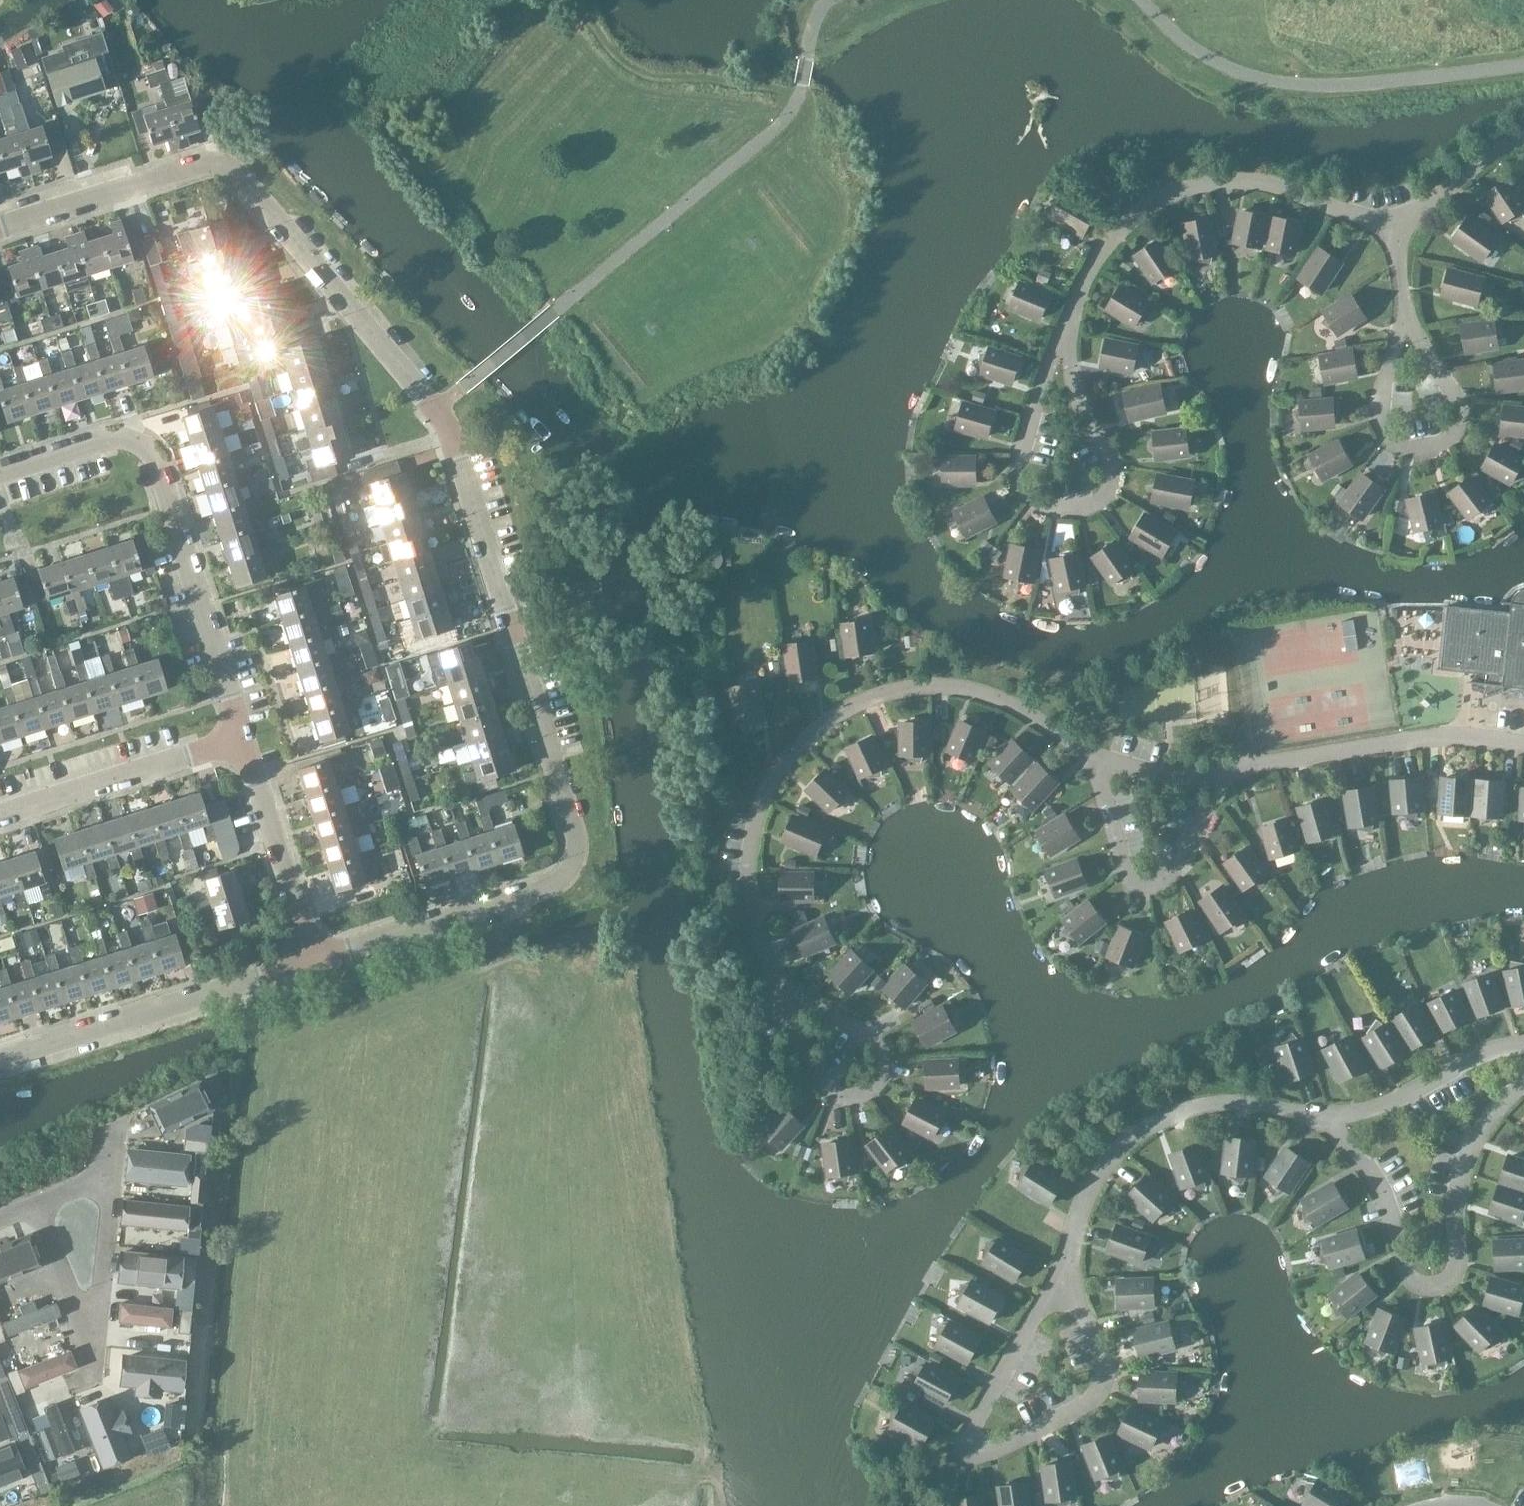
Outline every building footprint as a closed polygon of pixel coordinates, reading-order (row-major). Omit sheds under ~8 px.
[(64,53),(42,59),(57,106),(106,90),(98,65),(111,61),(102,33),(61,46),(64,53)] [(34,58),(28,45),(13,52),(18,65),(34,58)] [(169,83),(165,69),(155,73),(159,86),(164,102),(167,109),(180,148),(189,145),(186,135),(200,131),(196,118),(209,114),(200,89),(188,93),(183,78),(169,83)] [(155,73),(146,76),(150,89),(159,86),(155,73)] [(11,77),(3,79),(5,86),(4,87),(6,94),(7,94),(11,106),(18,134),(31,174),(41,171),(38,160),(52,156),(42,127),(29,131),(20,104),(16,91),(11,77)] [(0,140),(0,153),(5,170),(19,166),(22,177),(31,174),(18,134),(6,94),(0,96),(0,114),(8,137),(0,140)] [(180,148),(167,109),(164,102),(142,109),(132,113),(140,136),(148,133),(152,146),(167,141),(170,151),(180,148)] [(1522,176),(1513,182),(1520,192),(1523,189),(1523,179),(1522,176)] [(1487,194),(1492,202),(1491,204),(1496,208),(1505,221),(1513,215),(1516,219),(1523,217),(1522,210),(1523,208),(1523,206),(1507,181),(1487,194)] [(1084,234),(1096,213),(1068,197),(1066,201),(1058,200),(1057,208),(1061,210),(1056,219),(1069,226),(1069,229),(1076,230),(1084,234)] [(1239,227),(1236,243),(1259,247),(1266,216),(1242,211),(1240,220),(1237,220),(1239,227)] [(1492,218),(1483,212),(1477,219),(1487,226),(1492,218)] [(1298,232),(1300,223),(1276,218),(1270,249),(1293,254),(1296,239),(1300,233),(1298,232)] [(1193,259),(1197,259),(1196,262),(1212,264),(1213,255),(1216,255),(1209,219),(1186,224),(1188,237),(1185,239),(1190,244),(1193,259)] [(1483,260),(1498,240),(1468,219),(1454,239),(1465,246),(1464,249),(1471,251),(1483,260)] [(196,253),(232,240),(228,228),(231,227),(229,220),(226,221),(189,232),(177,235),(181,247),(184,256),(196,253)] [(113,234),(100,238),(110,267),(133,260),(143,257),(133,228),(124,231),(123,231),(120,221),(110,224),(113,234)] [(86,275),(110,267),(100,238),(87,242),(84,232),(74,235),(86,275)] [(54,252),(63,282),(67,294),(90,286),(86,275),(74,235),(65,238),(68,248),(54,252)] [(142,243),(150,267),(158,264),(162,262),(154,238),(142,243)] [(196,253),(199,262),(186,265),(189,275),(201,271),(239,259),(235,248),(238,246),(235,239),(232,240),(196,253)] [(1155,282),(1175,268),(1157,242),(1137,255),(1142,263),(1140,265),(1146,269),(1155,282)] [(38,247),(28,250),(40,289),(63,282),(54,252),(41,257),(38,247)] [(1341,263),(1321,249),(1300,279),(1321,292),(1329,280),(1335,276),(1334,273),(1341,263)] [(40,289),(28,250),(19,253),(22,263),(8,267),(17,297),(40,289)] [(242,258),(239,259),(201,271),(204,281),(192,285),(196,294),(207,290),(245,278),(241,266),(244,265),(242,258)] [(164,284),(158,264),(150,267),(156,286),(164,284)] [(1477,304),(1484,280),(1449,271),(1443,294),(1455,298),(1456,300),(1463,300),(1477,304)] [(213,310),(238,302),(250,298),(250,297),(251,297),(247,285),(250,284),(248,277),(245,278),(207,290),(213,310)] [(170,302),(164,284),(156,286),(162,305),(170,302)] [(1050,296),(1021,284),(1011,306),(1025,312),(1025,315),(1032,315),(1041,319),(1050,296)] [(137,304),(146,301),(142,288),(133,291),(137,304)] [(1136,325),(1148,304),(1121,288),(1108,309),(1116,313),(1115,316),(1122,317),(1136,325)] [(275,290),(251,297),(250,297),(250,298),(238,302),(241,312),(230,316),(232,325),(244,320),(280,309),(281,309),(277,297),(280,296),(278,289),(275,290)] [(1365,317),(1352,296),(1325,313),(1330,322),(1326,324),(1328,332),(1336,330),(1338,334),(1351,325),(1358,324),(1357,322),(1365,317)] [(105,300),(96,303),(100,316),(109,313),(105,300)] [(176,322),(170,302),(162,305),(168,324),(176,322)] [(100,316),(96,303),(86,306),(90,319),(100,316)] [(232,325),(229,326),(213,331),(219,349),(235,344),(287,328),(284,316),(287,315),(284,308),(281,309),(280,309),(244,320),(232,325)] [(59,314),(50,317),(54,330),(63,327),(59,314)] [(110,338),(115,355),(119,354),(128,384),(153,377),(143,346),(124,352),(119,335),(132,331),(127,314),(104,322),(110,338)] [(54,330),(50,317),(41,320),(45,333),(54,330)] [(1465,355),(1500,350),(1495,318),(1460,324),(1465,355)] [(178,321),(176,322),(168,324),(173,341),(183,338),(178,321)] [(290,327),(287,328),(235,344),(241,365),(281,352),(293,349),(293,348),(294,347),(290,335),(293,334),(290,327)] [(190,358),(183,338),(173,341),(180,362),(190,358)] [(1345,338),(1334,341),(1336,350),(1347,348),(1345,338)] [(277,375),(287,371),(324,359),(320,347),(323,346),(321,339),(318,340),(318,339),(294,347),(293,348),(293,349),(281,352),(285,364),(275,367),(277,375)] [(1138,348),(1107,341),(1102,365),(1111,367),(1111,370),(1119,369),(1133,371),(1135,362),(1140,363),(1144,356),(1137,352),(1138,348)] [(86,346),(91,363),(95,361),(104,392),(128,384),(119,354),(115,355),(100,360),(95,343),(86,346)] [(1004,379),(1013,382),(1020,359),(990,349),(988,354),(981,354),(981,362),(985,363),(982,373),(996,377),(996,379),(1004,379)] [(61,354),(67,370),(70,369),(80,399),(104,392),(95,361),(91,363),(75,367),(70,351),(61,354)] [(1348,377),(1357,376),(1353,352),(1321,358),(1326,382),(1340,379),(1342,381),(1348,377)] [(196,379),(190,358),(180,362),(186,383),(194,380),(196,379)] [(327,358),(324,359),(287,371),(293,390),(331,379),(327,366),(330,365),(327,358)] [(56,407),(80,399),(70,369),(67,370),(52,375),(46,359),(38,361),(43,377),(46,376),(56,407)] [(1495,366),(1499,391),(1512,389),(1519,390),(1520,388),(1523,387),(1523,363),(1495,366)] [(23,366),(14,369),(8,371),(11,382),(17,381),(19,385),(22,384),(31,414),(56,407),(46,376),(43,377),(28,382),(23,366)] [(331,379),(293,390),(289,391),(294,411),(299,409),(338,398),(333,386),(336,385),(334,378),(331,379)] [(19,385),(3,390),(0,379),(0,399),(7,422),(31,414),(22,384),(19,385)] [(200,398),(194,380),(186,383),(192,400),(200,398)] [(249,383),(255,401),(263,399),(257,380),(249,383)] [(1322,387),(1310,388),(1311,398),(1323,397),(1322,387)] [(1166,411),(1160,388),(1125,395),(1130,419),(1143,416),(1151,417),(1151,415),(1166,411)] [(238,404),(243,421),(252,419),(244,392),(234,395),(237,405),(238,404)] [(341,397),(338,398),(299,409),(305,428),(344,417),(340,405),(343,404),(341,397)] [(269,418),(263,399),(255,401),(261,421),(269,418)] [(221,432),(220,429),(215,414),(231,409),(229,400),(211,406),(212,408),(182,418),(190,442),(221,432)] [(1326,426),(1335,425),(1333,401),(1301,404),(1301,408),(1294,411),(1298,418),(1302,418),(1303,428),(1318,427),(1319,429),(1326,426)] [(979,433),(988,436),(994,413),(964,404),(957,428),(971,432),(971,434),(979,433)] [(1502,432),(1511,433),(1518,436),(1519,434),(1523,434),(1523,410),(1505,408),(1502,432)] [(347,416),(344,417),(305,428),(308,438),(296,442),(299,451),(311,447),(350,435),(347,425),(350,424),(347,416)] [(275,437),(269,418),(261,421),(267,439),(275,437)] [(252,420),(236,424),(220,429),(221,432),(190,442),(198,466),(228,456),(227,453),(242,449),(237,433),(239,433),(238,432),(254,427),(252,420)] [(1154,434),(1157,458),(1166,457),(1174,459),(1174,456),(1189,454),(1186,430),(1154,434)] [(353,434),(350,435),(311,447),(315,460),(306,462),(313,483),(338,474),(333,462),(356,454),(352,442),(355,441),(353,434)] [(1380,435),(1368,453),(1385,465),(1397,446),(1380,435)] [(275,437),(267,439),(273,458),(281,456),(275,437)] [(1523,445),(1514,439),(1509,447),(1519,453),(1523,445)] [(1350,464),(1351,463),(1339,442),(1311,457),(1323,478),(1335,472),(1337,473),(1342,468),(1350,464)] [(244,448),(242,449),(227,453),(228,456),(198,466),(205,490),(236,480),(235,477),(230,462),(246,456),(253,453),(253,451),(261,448),(259,443),(244,448)] [(1499,475),(1512,482),(1523,461),(1496,446),(1484,467),(1492,471),(1497,477),(1499,475)] [(288,477),(281,456),(273,458),(279,479),(288,477)] [(966,483),(976,483),(976,459),(944,459),(944,483),(958,483),(959,485),(966,483)] [(370,485),(375,504),(411,492),(408,481),(411,480),(408,473),(406,473),(401,474),(396,461),(359,472),(364,487),(370,485)] [(205,490),(213,514),(243,505),(242,501),(237,486),(254,481),(251,472),(235,477),(236,480),(205,490)] [(1375,500),(1383,489),(1363,475),(1342,504),(1362,518),(1370,506),(1373,507),(1375,500)] [(1190,507),(1194,483),(1159,476),(1154,500),(1167,503),(1174,507),(1175,504),(1190,507)] [(1462,506),(1471,518),(1490,503),(1471,478),(1451,492),(1457,500),(1459,507),(1462,506)] [(1502,494),(1494,485),(1486,491),(1493,500),(1502,494)] [(414,492),(411,492),(375,504),(381,523),(417,511),(414,500),(417,499),(414,492)] [(332,496),(338,515),(347,513),(341,493),(332,496)] [(1414,517),(1417,531),(1441,525),(1433,494),(1410,500),(1412,509),(1411,516),(1414,517)] [(259,496),(242,501),(243,505),(213,514),(221,538),(251,529),(250,525),(245,510),(262,505),(259,496)] [(995,521),(984,499),(956,513),(967,535),(979,529),(981,530),(987,525),(994,521),(995,521)] [(1396,500),(1394,510),(1402,512),(1404,502),(1396,500)] [(420,511),(417,511),(381,523),(387,542),(423,531),(420,519),(423,518),(420,511)] [(1177,517),(1167,511),(1162,520),(1172,525),(1177,517)] [(353,532),(347,513),(338,515),(344,535),(353,532)] [(1163,555),(1176,534),(1145,515),(1132,536),(1144,543),(1149,549),(1151,547),(1163,555)] [(266,520),(250,525),(251,529),(221,538),(228,562),(259,553),(258,550),(253,534),(269,529),(266,520)] [(426,530),(423,531),(387,542),(393,561),(429,550),(425,538),(428,537),(426,530)] [(353,532),(344,535),(350,554),(359,551),(353,532)] [(132,540),(109,548),(124,597),(134,594),(129,581),(127,582),(125,575),(142,570),(145,569),(147,575),(155,572),(147,547),(136,551),(132,540)] [(1115,543),(1095,557),(1100,564),(1102,571),(1105,571),(1113,583),(1122,577),(1124,581),(1132,579),(1130,571),(1133,569),(1115,543)] [(274,544),(258,550),(259,553),(228,562),(236,587),(266,577),(260,559),(277,553),(274,544)] [(1038,550),(1014,545),(1012,554),(1008,561),(1011,562),(1008,577),(1032,581),(1038,550)] [(994,546),(987,555),(996,562),(1003,552),(994,546)] [(124,597),(109,548),(85,555),(94,585),(111,579),(113,586),(110,587),(114,600),(124,597)] [(432,549),(429,550),(393,561),(399,580),(435,569),(432,557),(434,556),(432,549)] [(365,571),(359,551),(350,554),(356,573),(365,571)] [(1080,587),(1084,586),(1077,554),(1053,560),(1055,568),(1054,576),(1057,576),(1060,591),(1070,589),(1071,593),(1079,594),(1080,587)] [(94,585),(85,555),(62,563),(77,612),(87,609),(83,595),(80,596),(78,590),(94,585)] [(77,612),(62,563),(38,570),(47,599),(64,594),(66,601),(63,602),(68,615),(77,612)] [(438,568),(435,569),(399,580),(405,599),(441,588),(437,576),(440,575),(438,568)] [(371,590),(365,571),(356,573),(362,592),(371,590)] [(23,608),(35,604),(29,585),(17,589),(13,578),(0,582),(0,618),(5,635),(14,632),(10,619),(8,620),(6,613),(23,608)] [(312,611),(311,608),(306,593),(323,587),(320,579),(302,584),(303,587),(274,596),(281,620),(312,611)] [(444,587),(441,588),(405,599),(411,618),(447,607),(443,595),(446,594),(444,587)] [(1442,670),(1503,676),(1502,686),(1523,688),(1523,589),(1521,590),(1517,593),(1514,596),(1512,599),(1512,603),(1501,601),(1501,603),(1511,604),(1510,613),(1445,606),(1438,669),(1442,670)] [(377,609),(371,590),(362,592),(368,612),(377,609)] [(346,597),(328,603),(311,608),(312,611),(281,620),(289,645),(319,635),(318,633),(314,617),(349,606),(346,597)] [(450,606),(447,607),(411,618),(417,639),(453,628),(449,614),(452,613),(450,606)] [(383,628),(377,609),(368,612),(374,631),(383,628)] [(849,656),(873,652),(872,643),(873,636),(871,635),(868,620),(844,624),(849,656)] [(289,645),(297,669),(327,659),(326,656),(321,641),(338,636),(336,627),(318,633),(319,635),(289,645)] [(388,648),(383,628),(374,631),(380,650),(388,648)] [(905,637),(906,648),(917,647),(915,635),(905,637)] [(831,640),(832,651),(842,650),(841,638),(831,640)] [(792,681),(816,678),(814,665),(816,657),(813,656),(811,642),(787,645),(792,681)] [(124,652),(129,668),(133,667),(143,698),(167,690),(157,659),(138,665),(132,649),(124,652)] [(343,651),(326,656),(327,659),(297,669),(304,693),(335,683),(334,680),(329,665),(346,660),(343,651)] [(481,653),(442,664),(430,668),(436,687),(448,684),(484,673),(480,661),(483,660),(481,653)] [(100,659),(105,676),(109,675),(118,705),(143,698),(133,667),(129,668),(114,673),(109,657),(100,659)] [(21,660),(33,698),(36,698),(45,728),(70,721),(60,690),(57,691),(42,696),(37,679),(29,658),(21,660)] [(774,663),(776,673),(786,672),(784,661),(774,663)] [(76,667),(81,683),(84,682),(94,713),(118,705),(109,675),(105,676),(90,681),(84,664),(76,667)] [(52,675),(57,691),(60,690),(70,721),(94,713),(84,682),(81,683),(66,688),(61,672),(52,675)] [(487,672),(484,673),(448,684),(454,703),(490,692),(486,680),(489,679),(487,672)] [(351,675),(334,680),(335,683),(304,693),(312,717),(342,708),(341,704),(336,689),(354,684),(351,675)] [(389,681),(395,701),(404,698),(398,679),(389,681)] [(738,723),(762,720),(761,707),(762,699),(759,698),(757,684),(733,687),(738,723)] [(21,736),(45,728),(36,698),(33,698),(18,703),(13,687),(4,690),(9,706),(12,706),(21,736)] [(454,703),(459,721),(495,710),(492,699),(495,698),(493,691),(490,692),(454,703)] [(404,698),(395,701),(401,720),(410,718),(404,698)] [(358,699),(341,704),(342,708),(312,717),(320,741),(350,732),(344,713),(361,707),(358,699)] [(21,736),(12,706),(9,706),(0,709),(0,742),(21,736)] [(290,712),(293,729),(310,726),(307,709),(290,712)] [(498,709),(495,710),(459,721),(465,741),(501,730),(498,718),(501,717),(498,709)] [(415,737),(410,718),(401,720),(407,739),(415,737)] [(984,731),(962,721),(958,730),(955,730),(955,737),(949,751),(972,760),(984,731)] [(927,723),(903,723),(903,732),(900,733),(903,740),(903,755),(913,755),(913,759),(920,762),(923,755),(927,755),(927,723)] [(942,740),(942,728),(932,728),(932,740),(942,740)] [(505,729),(501,730),(465,741),(471,761),(508,750),(504,737),(507,736),(505,729)] [(876,738),(881,748),(890,744),(885,734),(876,738)] [(992,748),(997,738),(988,734),(983,744),(992,748)] [(871,737),(849,748),(853,756),(851,758),(856,763),(862,777),(871,772),(873,777),(881,776),(881,768),(885,766),(871,737)] [(410,750),(406,739),(392,745),(398,763),(406,760),(404,752),(410,750)] [(1032,758),(1014,742),(1008,748),(1005,747),(1002,754),(992,765),(1010,782),(1032,758)] [(511,749),(508,750),(471,761),(474,771),(462,775),(465,784),(475,781),(479,793),(498,787),(494,775),(514,770),(510,756),(513,756),(511,749)] [(336,785),(335,782),(330,767),(347,762),(344,753),(327,758),(328,761),(298,770),(306,794),(336,785)] [(412,780),(406,760),(398,763),(404,782),(412,780)] [(838,776),(844,770),(837,763),(831,769),(838,776)] [(1048,791),(1054,785),(1057,782),(1039,765),(1015,791),(1018,794),(1015,802),(1022,805),(1025,801),(1033,808),(1043,797),(1050,794),(1048,791)] [(825,771),(808,789),(815,795),(814,797),(821,801),(831,811),(848,793),(825,771)] [(306,794),(313,819),(344,809),(343,806),(359,801),(351,777),(335,782),(336,785),(306,794)] [(1419,778),(1394,781),(1394,790),(1392,791),(1395,798),(1396,813),(1401,812),(1401,814),(1415,818),(1418,811),(1422,810),(1419,778)] [(1441,792),(1443,799),(1442,814),(1467,815),(1469,779),(1444,778),(1443,791),(1441,792)] [(419,799),(412,780),(404,782),(410,802),(419,799)] [(1500,817),(1501,803),(1504,796),(1502,794),(1502,782),(1477,780),(1475,816),(1500,817)] [(364,805),(386,802),(383,783),(361,787),(364,805)] [(1373,823),(1377,823),(1371,787),(1346,791),(1348,804),(1346,806),(1350,812),(1352,827),(1357,826),(1357,828),(1371,831),(1373,823)] [(199,793),(175,801),(184,831),(187,830),(202,826),(207,843),(217,840),(211,822),(208,823),(199,793)] [(488,814),(483,798),(474,801),(479,817),(484,833),(488,832),(498,862),(522,855),(513,824),(494,831),(488,814)] [(1310,842),(1334,835),(1324,800),(1300,807),(1304,820),(1301,822),(1306,828),(1310,842)] [(184,831),(175,801),(150,809),(160,839),(163,838),(178,833),(184,850),(193,847),(187,830),(184,831)] [(367,825),(359,801),(343,806),(344,809),(313,819),(321,843),(351,834),(350,830),(367,825)] [(812,809),(801,804),(797,813),(808,817),(812,809)] [(1052,807),(1043,813),(1048,821),(1058,815),(1052,807)] [(160,839),(150,809),(126,816),(136,847),(139,846),(154,841),(160,858),(168,855),(163,838),(160,839)] [(136,847),(126,816),(102,824),(112,855),(115,854),(130,849),(136,865),(144,863),(139,846),(136,847)] [(1038,833),(1051,854),(1064,846),(1071,844),(1071,842),(1078,837),(1066,816),(1038,833)] [(793,817),(784,839),(796,845),(796,847),(803,848),(817,854),(826,831),(793,817)] [(1269,844),(1273,858),(1296,851),(1287,820),(1264,827),(1266,836),(1266,844),(1269,844)] [(455,824),(460,841),(464,840),(473,870),(498,862),(488,832),(484,833),(469,838),(464,821),(455,824)] [(112,855),(102,824),(78,832),(88,862),(91,861),(106,856),(112,873),(121,870),(115,854),(112,855)] [(374,849),(367,825),(350,830),(351,834),(321,843),(328,867),(358,858),(357,854),(374,849)] [(431,832),(436,849),(439,848),(449,878),(473,870),(464,840),(460,841),(445,846),(440,829),(431,832)] [(88,862),(78,832),(54,840),(63,870),(82,864),(87,880),(96,877),(91,861),(88,862)] [(424,886),(449,878),(439,848),(436,849),(421,853),(416,837),(407,840),(412,857),(415,856),(424,886)] [(1237,877),(1246,888),(1265,874),(1247,848),(1227,863),(1232,870),(1234,877),(1237,877)] [(376,858),(374,849),(357,854),(358,858),(328,867),(336,892),(366,882),(360,863),(376,858)] [(35,852),(11,860),(20,890),(23,889),(38,884),(43,901),(52,898),(47,880),(44,881),(35,852)] [(11,860),(0,863),(0,897),(14,892),(19,908),(28,905),(23,889),(20,890),(11,860)] [(796,860),(785,860),(785,870),(796,869),(796,860)] [(1086,884),(1078,861),(1048,872),(1056,895),(1070,890),(1072,892),(1078,887),(1086,884)] [(195,913),(212,907),(211,905),(242,895),(234,870),(203,880),(209,899),(193,904),(195,913)] [(799,899),(814,899),(814,875),(782,874),(782,899),(791,899),(792,901),(799,899)] [(1223,931),(1243,917),(1223,887),(1202,901),(1210,912),(1212,919),(1215,919),(1223,931)] [(249,920),(242,895),(211,905),(212,907),(217,923),(200,928),(203,937),(220,931),(219,929),(249,920)] [(107,897),(98,898),(101,916),(110,914),(107,897)] [(1254,906),(1247,897),(1239,903),(1245,912),(1254,906)] [(1,933),(9,930),(0,900),(0,931),(1,933)] [(1097,926),(1104,921),(1089,902),(1064,922),(1067,925),(1063,932),(1070,936),(1073,933),(1079,941),(1091,931),(1093,933),(1097,926)] [(1191,911),(1169,921),(1173,930),(1173,937),(1176,937),(1183,950),(1205,940),(1191,911)] [(808,921),(805,913),(795,917),(799,925),(808,921)] [(795,932),(805,954),(814,951),(821,950),(821,947),(835,941),(825,919),(795,932)] [(792,936),(789,920),(772,923),(775,939),(792,936)] [(142,926),(147,943),(150,942),(160,972),(184,965),(174,934),(156,940),(150,923),(142,926)] [(1141,944),(1144,936),(1121,927),(1109,956),(1132,966),(1137,952),(1140,952),(1141,944)] [(117,934),(123,951),(126,950),(135,980),(160,972),(150,942),(147,943),(132,947),(126,931),(117,934)] [(93,942),(98,958),(102,957),(111,987),(135,980),(126,950),(123,951),(107,955),(102,939),(93,942)] [(1101,941),(1097,950),(1105,953),(1109,944),(1101,941)] [(69,949),(74,966),(78,965),(87,995),(111,987),(102,957),(98,958),(83,963),(78,946),(69,949)] [(832,976),(850,992),(856,986),(863,982),(861,980),(871,969),(853,952),(832,976)] [(45,956),(50,973),(54,972),(63,1003),(87,995),(78,965),(74,966),(59,970),(54,953),(45,956)] [(21,964),(26,981),(29,980),(39,1010),(63,1003),(54,972),(50,973),(35,978),(30,961),(21,964)] [(1523,1004),(1523,965),(1512,962),(1510,970),(1507,971),(1514,1006),(1523,1004)] [(886,991),(904,1007),(910,1000),(917,996),(916,993),(926,982),(918,976),(921,972),(917,965),(910,969),(907,966),(886,991)] [(2,989),(5,988),(14,1018),(39,1010),(29,980),(26,981),(11,986),(6,968),(0,970),(0,981),(2,989)] [(1466,983),(1478,1017),(1502,1008),(1498,996),(1498,988),(1495,988),(1490,974),(1466,983)] [(14,1018),(5,988),(2,989),(0,989),(0,1022),(14,1018)] [(1431,1003),(1445,1031),(1468,1019),(1464,1011),(1463,1004),(1460,1004),(1453,991),(1431,1003)] [(931,1000),(922,1004),(926,1012),(935,1007),(931,1000)] [(1393,1019),(1410,1046),(1432,1032),(1427,1025),(1425,1017),(1422,1018),(1414,1005),(1393,1019)] [(944,1008),(915,1023),(927,1045),(935,1040),(943,1039),(942,1036),(955,1029),(950,1021),(954,1019),(953,1011),(946,1012),(944,1008)] [(1365,1037),(1373,1049),(1372,1051),(1378,1056),(1384,1067),(1406,1054),(1387,1023),(1383,1025),(1377,1021),(1368,1033),(1369,1034),(1365,1037)] [(1277,1047),(1282,1061),(1280,1063),(1285,1069),(1289,1081),(1313,1073),(1301,1039),(1298,1040),(1292,1035),(1281,1044),(1282,1046),(1277,1047)] [(1325,1049),(1332,1062),(1331,1064),(1336,1069),(1342,1081),(1365,1069),(1347,1037),(1325,1049)] [(926,1063),(928,1087),(937,1086),(944,1089),(945,1086),(960,1085),(958,1061),(926,1063)] [(157,1097),(164,1118),(212,1102),(205,1081),(157,1097)] [(916,1100),(905,1122),(913,1126),(919,1132),(921,1130),(934,1136),(945,1115),(916,1100)] [(803,1124),(785,1108),(763,1131),(781,1148),(791,1137),(793,1138),(796,1131),(802,1125),(803,1124)] [(198,1141),(196,1165),(206,1166),(208,1130),(186,1129),(185,1140),(198,1141)] [(904,1158),(908,1155),(888,1130),(869,1145),(875,1152),(877,1159),(880,1159),(889,1170),(896,1164),(899,1168),(907,1165),(904,1158)] [(1227,1159),(1225,1173),(1229,1174),(1229,1175),(1242,1182),(1246,1176),(1250,1176),(1254,1140),(1229,1137),(1228,1150),(1224,1157),(1227,1159)] [(847,1171),(852,1170),(848,1139),(823,1142),(824,1151),(822,1159),(825,1159),(827,1174),(837,1172),(838,1177),(846,1178),(847,1171)] [(127,1174),(191,1177),(192,1142),(128,1140),(127,1174)] [(798,1144),(793,1155),(803,1158),(807,1147),(798,1144)] [(1179,1174),(1184,1188),(1189,1186),(1189,1187),(1204,1188),(1205,1180),(1208,1179),(1196,1145),(1172,1154),(1177,1166),(1177,1174),(1179,1174)] [(808,1147),(804,1158),(814,1162),(818,1151),(808,1147)] [(1286,1190),(1289,1192),(1308,1162),(1288,1148),(1280,1159),(1274,1164),(1276,1166),(1268,1178),(1271,1181),(1271,1182),(1279,1194),(1286,1190)] [(1523,1188),(1523,1160),(1517,1160),(1509,1157),(1501,1181),(1523,1188)] [(1022,1181),(1020,1185),(1032,1193),(1032,1195),(1039,1197),(1050,1204),(1064,1183),(1033,1164),(1031,1167),(1023,1166),(1021,1180),(1022,1181)] [(1144,1210),(1155,1219),(1158,1216),(1159,1217),(1172,1211),(1169,1203),(1172,1201),(1145,1177),(1128,1195),(1138,1204),(1142,1211),(1144,1210)] [(1316,1195),(1306,1200),(1303,1202),(1305,1206),(1304,1207),(1306,1221),(1314,1221),(1316,1224),(1347,1206),(1334,1184),(1323,1191),(1315,1192),(1316,1195)] [(1499,1214),(1505,1219),(1507,1217),(1521,1221),(1523,1213),(1523,1196),(1499,1187),(1491,1211),(1499,1214)] [(122,1224),(192,1225),(192,1193),(122,1192),(122,1224)] [(44,1256),(31,1222),(0,1233),(0,1272),(44,1256)] [(1108,1250),(1121,1254),(1127,1259),(1128,1257),(1142,1262),(1144,1257),(1145,1258),(1155,1247),(1149,1241),(1151,1238),(1117,1226),(1108,1250)] [(1329,1263),(1330,1266),(1364,1256),(1357,1232),(1345,1236),(1337,1235),(1337,1238),(1323,1242),(1324,1246),(1323,1247),(1321,1261),(1329,1263)] [(987,1257),(985,1261),(997,1269),(997,1272),(1004,1273),(1015,1280),(1028,1259),(998,1240),(996,1243),(988,1242),(986,1257),(987,1257)] [(1509,1267),(1516,1269),(1517,1267),(1523,1266),(1523,1241),(1495,1243),(1496,1268),(1509,1267)] [(121,1275),(178,1276),(178,1299),(194,1299),(195,1268),(193,1268),(193,1245),(121,1244),(121,1275)] [(1347,1316),(1375,1294),(1359,1274),(1349,1282),(1342,1285),(1343,1287),(1332,1296),(1334,1300),(1333,1301),(1338,1315),(1345,1313),(1347,1316)] [(1497,1307),(1504,1311),(1505,1309),(1519,1313),(1521,1309),(1522,1309),(1523,1306),(1523,1288),(1492,1279),(1485,1303),(1497,1307)] [(1119,1307),(1132,1306),(1139,1308),(1140,1306),(1155,1305),(1155,1301),(1156,1300),(1161,1287),(1154,1284),(1154,1280),(1118,1281),(1119,1307)] [(962,1300),(960,1304),(973,1311),(972,1314),(980,1315),(991,1321),(1003,1299),(972,1282),(970,1285),(962,1284),(961,1299),(962,1300)] [(36,1289),(21,1295),(25,1305),(5,1313),(11,1329),(65,1308),(59,1292),(40,1299),(36,1289)] [(121,1315),(177,1317),(177,1295),(122,1293),(121,1315)] [(1456,1325),(1466,1334),(1469,1341),(1471,1340),(1482,1350),(1485,1347),(1486,1348),(1500,1342),(1497,1335),(1500,1333),(1474,1307),(1456,1325)] [(1388,1351),(1392,1352),(1405,1318),(1381,1309),(1377,1322),(1371,1328),(1373,1329),(1368,1343),(1373,1345),(1372,1346),(1383,1356),(1388,1351)] [(939,1341),(937,1345),(950,1352),(950,1354),(957,1356),(969,1362),(981,1340),(949,1323),(947,1326),(940,1325),(938,1340),(939,1341)] [(1153,1353),(1161,1354),(1161,1351),(1175,1347),(1174,1343),(1176,1343),(1178,1328),(1170,1327),(1169,1323),(1134,1332),(1140,1356),(1153,1353)] [(1425,1363),(1430,1362),(1430,1364),(1445,1366),(1446,1359),(1450,1358),(1442,1323),(1418,1328),(1421,1341),(1420,1348),(1422,1349),(1425,1363)] [(76,1340),(21,1358),(27,1378),(82,1361),(76,1340)] [(138,1378),(137,1385),(184,1389),(188,1349),(124,1344),(121,1377),(138,1378)] [(916,1382),(914,1386),(927,1393),(927,1396),(934,1397),(946,1403),(958,1381),(926,1364),(924,1367),(917,1367),(915,1381),(916,1382)] [(1161,1399),(1176,1400),(1176,1395),(1177,1395),(1184,1382),(1177,1378),(1177,1375),(1141,1373),(1140,1398),(1153,1399),(1160,1402),(1161,1399)] [(135,1425),(126,1398),(118,1401),(114,1389),(83,1399),(103,1458),(136,1447),(129,1427),(135,1425)] [(183,1419),(183,1394),(173,1394),(173,1418),(183,1419)] [(68,1462),(81,1457),(59,1395),(49,1399),(56,1417),(39,1423),(50,1452),(63,1447),(68,1462)] [(27,1458),(11,1404),(0,1407),(0,1466),(27,1458)] [(893,1424),(891,1428),(904,1435),(903,1438),(911,1439),(922,1445),(934,1423),(903,1406),(901,1409),(893,1409),(892,1424),(893,1424)] [(1119,1432),(1131,1438),(1137,1443),(1139,1441),(1152,1447),(1154,1443),(1155,1443),(1166,1433),(1161,1428),(1162,1424),(1130,1409),(1119,1432)] [(148,1439),(170,1433),(168,1424),(146,1430),(148,1439)] [(1093,1465),(1098,1478),(1103,1476),(1103,1478),(1118,1478),(1118,1470),(1122,1469),(1108,1435),(1085,1445),(1090,1457),(1090,1465),(1093,1465)] [(1047,1486),(1049,1501),(1054,1500),(1054,1501),(1069,1505),(1071,1498),(1074,1497),(1069,1462),(1044,1465),(1046,1478),(1045,1486),(1047,1486)] [(1312,1483),(1304,1482),(1302,1496),(1304,1497),(1301,1501),(1309,1505),(1341,1505),(1345,1499),(1315,1480),(1312,1483)] [(1025,1483),(1000,1486),(1002,1499),(1001,1505),(1028,1505),(1025,1483)] [(980,1496),(955,1499),(956,1505),(981,1505),(980,1496)]
